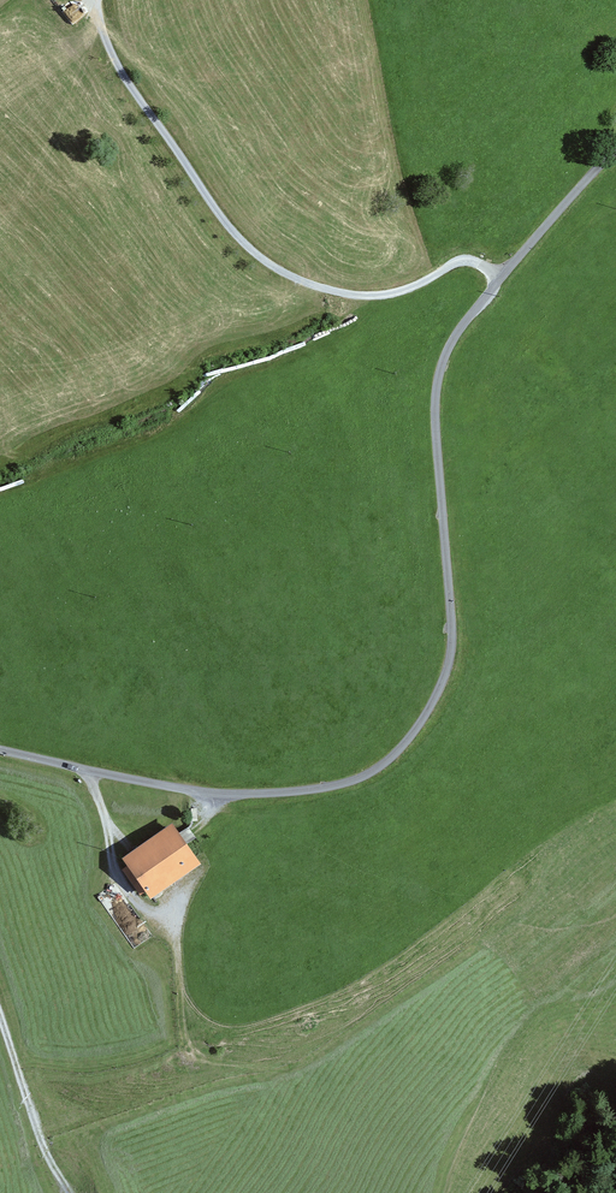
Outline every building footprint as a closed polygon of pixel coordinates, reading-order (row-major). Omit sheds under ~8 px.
[(173,825),(122,858),(148,898),(199,866),(173,825)]
